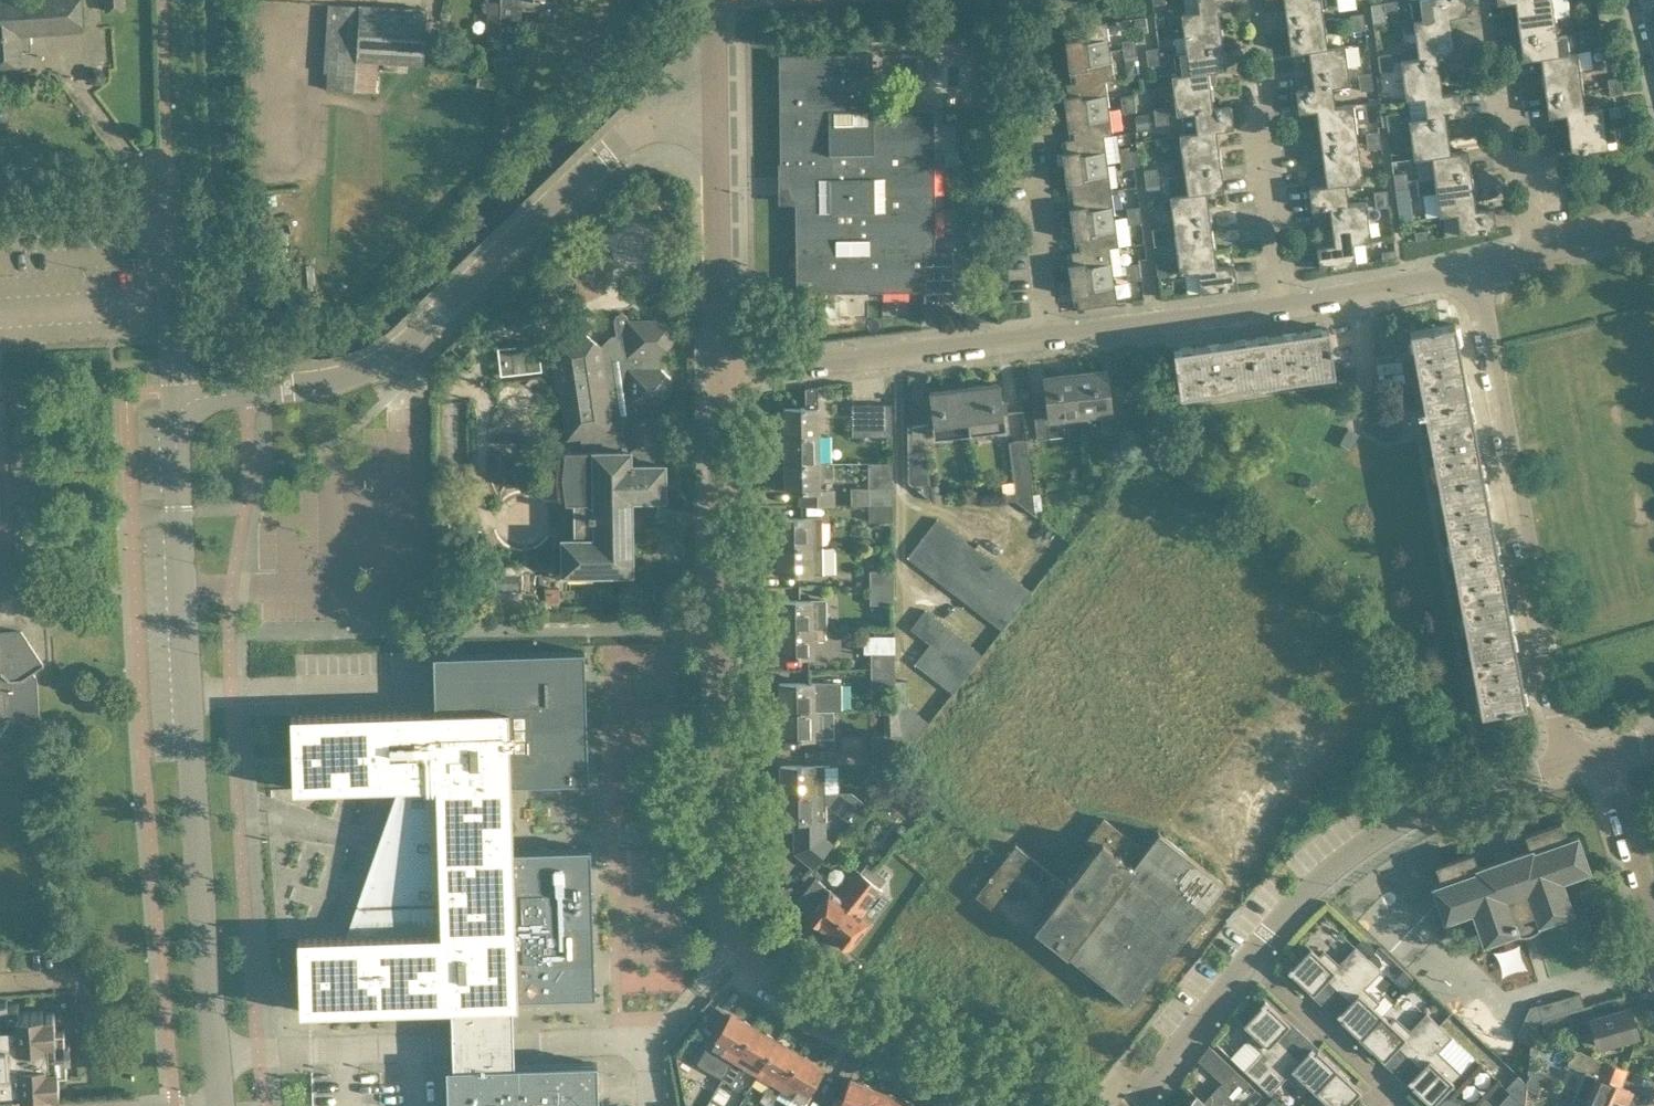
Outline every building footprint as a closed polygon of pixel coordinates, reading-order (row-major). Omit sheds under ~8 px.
[(23,64),(22,51),(40,50),(39,32),(83,30),(81,0),(0,0),(0,66),(23,64)] [(107,11),(124,9),(124,0),(106,0),(107,11)] [(519,55),(521,6),(536,7),(536,2),(540,2),(540,19),(555,19),(556,0),(502,0),(500,54),(519,55)] [(1234,0),(1197,0),(1198,11),(1199,11),(1201,28),(1220,26),(1218,10),(1235,7),(1234,0)] [(1285,10),(1304,7),(1303,0),(1284,0),(1285,10)] [(1304,7),(1285,10),(1288,32),(1324,27),(1321,0),(1303,0),(1304,7)] [(1396,0),(1390,0),(1383,1),(1370,3),(1373,23),(1386,21),(1384,9),(1397,7),(1396,0)] [(1465,0),(1409,0),(1412,19),(1430,17),(1431,17),(1433,35),(1452,32),(1449,16),(1467,13),(1465,0)] [(1497,3),(1516,1),(1518,17),(1536,14),(1534,0),(1497,0),(1497,3)] [(1554,0),(1534,0),(1536,14),(1518,17),(1521,38),(1574,31),(1571,14),(1556,16),(1554,0)] [(389,47),(388,61),(424,63),(427,9),(404,7),(402,48),(389,47)] [(1223,48),(1220,26),(1201,28),(1199,11),(1198,11),(1181,13),(1186,52),(1223,48)] [(1350,15),(1351,23),(1364,21),(1363,13),(1350,15)] [(1455,54),(1452,32),(1433,35),(1431,17),(1430,17),(1412,19),(1417,58),(1417,59),(1437,57),(1455,54)] [(1599,19),(1591,20),(1587,21),(1588,29),(1601,27),(1599,19)] [(1365,28),(1364,21),(1351,23),(1352,30),(1365,28)] [(1110,50),(1106,22),(1068,26),(1069,34),(1064,35),(1067,55),(1110,50)] [(1330,65),(1327,47),(1325,30),(1324,27),(1288,32),(1291,53),(1309,51),(1311,68),(1330,65)] [(1576,52),(1574,31),(1521,38),(1523,60),(1541,57),(1543,74),(1561,72),(1558,54),(1576,52)] [(1136,47),(1135,39),(1122,41),(1123,49),(1136,47)] [(1345,45),(1327,47),(1330,65),(1311,68),(1314,88),(1332,85),(1332,87),(1350,85),(1345,45)] [(1137,56),(1136,47),(1123,49),(1124,58),(1137,56)] [(1145,50),(1146,58),(1159,56),(1158,48),(1145,50)] [(1186,52),(1174,54),(1177,75),(1190,73),(1192,91),(1210,88),(1209,84),(1213,83),(1215,80),(1214,70),(1225,68),(1223,48),(1186,52)] [(1074,75),(1075,81),(1104,78),(1104,80),(1113,79),(1110,50),(1067,55),(1069,76),(1074,75)] [(1582,90),(1576,52),(1558,54),(1561,72),(1543,74),(1546,95),(1582,90)] [(934,109),(873,109),(873,53),(779,54),(781,163),(786,163),(786,188),(800,188),(800,199),(796,199),(797,292),(924,290),(924,300),(925,300),(925,251),(920,251),(920,237),(936,237),(934,109)] [(1377,55),(1378,63),(1391,62),(1389,54),(1377,55)] [(1160,64),(1159,56),(1146,58),(1147,66),(1160,64)] [(1440,77),(1437,57),(1417,59),(1417,58),(1400,61),(1405,100),(1422,98),(1423,98),(1420,80),(1440,77)] [(1392,70),(1391,62),(1378,63),(1379,71),(1392,70)] [(1358,74),(1359,82),(1372,80),(1371,72),(1358,74)] [(1212,107),(1210,88),(1192,91),(1190,73),(1177,75),(1171,75),(1176,115),(1182,114),(1193,112),(1212,108),(1212,107)] [(1619,76),(1612,77),(1606,78),(1608,86),(1620,84),(1619,76)] [(1462,113),(1460,93),(1459,92),(1442,94),(1440,77),(1420,80),(1423,98),(1422,98),(1425,117),(1425,118),(1445,115),(1462,113)] [(1104,78),(1075,81),(1066,83),(1067,90),(1063,90),(1065,111),(1108,106),(1104,80),(1104,78)] [(1373,88),(1372,80),(1359,82),(1360,90),(1373,88)] [(1621,91),(1620,84),(1608,86),(1609,93),(1621,91)] [(1335,107),(1332,87),(1332,85),(1314,88),(1296,90),(1299,112),(1317,110),(1319,126),(1336,123),(1334,107),(1335,107)] [(1584,110),(1582,90),(1546,95),(1547,100),(1548,116),(1565,113),(1568,131),(1587,129),(1584,110)] [(1120,96),(1121,104),(1134,102),(1133,94),(1120,96)] [(1135,110),(1134,102),(1121,104),(1122,111),(1135,110)] [(1352,104),(1335,107),(1334,107),(1336,123),(1319,126),(1322,147),(1358,142),(1352,104)] [(1233,128),(1230,105),(1212,107),(1212,108),(1193,112),(1182,114),(1185,134),(1197,132),(1199,149),(1217,147),(1215,131),(1233,128)] [(1072,132),(1073,138),(1111,133),(1108,106),(1065,111),(1068,132),(1072,132)] [(1153,108),(1154,116),(1167,114),(1166,106),(1153,108)] [(1601,108),(1584,110),(1587,129),(1568,131),(1571,151),(1607,146),(1601,108)] [(1385,114),(1386,123),(1399,121),(1397,113),(1385,114)] [(1147,114),(1135,115),(1136,129),(1149,128),(1147,114)] [(1168,122),(1167,114),(1154,116),(1155,123),(1168,122)] [(1448,136),(1445,115),(1425,118),(1425,117),(1407,120),(1412,159),(1430,156),(1431,156),(1429,138),(1448,136)] [(1400,129),(1399,121),(1386,123),(1387,131),(1400,129)] [(1366,133),(1367,141),(1380,139),(1379,131),(1366,133)] [(1220,168),(1217,147),(1199,149),(1197,132),(1185,134),(1179,135),(1184,173),(1220,168)] [(1107,160),(1103,134),(1073,138),(1065,139),(1066,146),(1061,147),(1064,168),(1107,162),(1107,160)] [(1629,144),(1628,135),(1615,137),(1616,145),(1629,144)] [(1450,152),(1448,136),(1429,138),(1431,156),(1430,156),(1433,176),(1471,172),(1468,150),(1450,152)] [(1381,147),(1380,139),(1367,141),(1368,149),(1381,147)] [(1363,181),(1358,142),(1322,147),(1325,169),(1342,166),(1345,184),(1363,181)] [(1118,153),(1119,161),(1133,160),(1132,151),(1118,153)] [(1134,168),(1133,160),(1119,161),(1120,170),(1134,168)] [(1110,190),(1107,162),(1064,168),(1067,188),(1071,188),(1072,195),(1110,190)] [(1348,204),(1345,184),(1342,166),(1325,169),(1327,184),(1309,187),(1312,209),(1330,207),(1348,204)] [(1143,169),(1145,178),(1157,177),(1156,167),(1143,169)] [(1223,189),(1220,168),(1184,173),(1184,174),(1167,176),(1170,197),(1188,194),(1190,212),(1208,209),(1206,192),(1223,189)] [(1393,174),(1394,182),(1406,180),(1405,172),(1393,174)] [(1473,192),(1471,172),(1433,176),(1417,178),(1419,195),(1435,193),(1438,215),(1444,214),(1456,213),(1454,195),(1473,192)] [(1407,189),(1406,180),(1394,182),(1395,190),(1407,189)] [(1374,191),(1375,200),(1388,197),(1387,189),(1374,191)] [(1114,218),(1110,190),(1072,195),(1073,202),(1069,203),(1071,223),(1114,218)] [(1496,229),(1493,207),(1476,209),(1473,192),(1454,195),(1456,213),(1459,234),(1496,229)] [(1211,229),(1208,209),(1190,212),(1188,194),(1170,197),(1174,234),(1211,229)] [(1389,206),(1388,197),(1375,200),(1376,207),(1389,206)] [(1366,201),(1348,204),(1330,207),(1333,226),(1351,224),(1353,242),(1371,240),(1366,201)] [(1126,208),(1127,216),(1140,214),(1139,206),(1126,208)] [(1141,223),(1140,214),(1127,216),(1128,225),(1141,223)] [(1078,243),(1079,250),(1110,246),(1110,247),(1118,246),(1114,218),(1071,223),(1074,244),(1078,243)] [(1356,263),(1353,242),(1351,224),(1333,226),(1335,243),(1317,245),(1320,267),(1356,263)] [(1151,230),(1152,238),(1165,236),(1164,228),(1151,230)] [(1213,250),(1211,229),(1174,234),(1180,273),(1197,270),(1195,252),(1213,250)] [(973,230),(972,259),(988,259),(988,230),(973,230)] [(1429,238),(1427,230),(1414,232),(1415,240),(1429,238)] [(1166,244),(1165,236),(1152,238),(1153,246),(1166,244)] [(1079,250),(1071,251),(1072,258),(1067,259),(1070,280),(1113,274),(1110,247),(1110,246),(1079,250)] [(1396,258),(1395,249),(1382,251),(1383,259),(1396,258)] [(953,250),(926,251),(926,305),(954,305),(953,250)] [(1236,286),(1233,264),(1215,266),(1213,250),(1195,252),(1197,270),(1199,291),(1236,286)] [(1139,271),(1138,262),(1125,264),(1126,272),(1139,271)] [(1140,279),(1139,271),(1126,272),(1127,280),(1140,279)] [(1117,302),(1113,274),(1070,280),(1072,300),(1077,300),(1078,307),(1117,302)] [(1172,295),(1172,287),(1159,288),(1160,296),(1172,295)] [(621,313),(614,320),(617,337),(602,345),(587,334),(566,337),(552,356),(557,389),(559,389),(567,439),(581,438),(581,452),(565,452),(558,477),(565,503),(574,503),(575,514),(571,523),(575,537),(561,538),(562,574),(633,573),(631,500),(666,499),(665,463),(656,463),(655,451),(656,451),(669,437),(669,425),(659,415),(658,403),(672,389),(671,378),(661,367),(661,355),(674,342),(674,330),(663,319),(629,319),(621,313)] [(1410,332),(1424,408),(1469,399),(1455,324),(1439,327),(1439,326),(1432,327),(1432,328),(1410,332)] [(1328,328),(1250,339),(1257,384),(1334,372),(1331,351),(1332,351),(1331,344),(1330,344),(1328,328)] [(1250,339),(1174,350),(1176,366),(1175,366),(1176,373),(1177,373),(1180,395),(1257,384),(1250,339)] [(539,344),(497,349),(501,377),(542,372),(539,344)] [(1106,370),(1075,374),(1079,416),(1096,414),(1098,432),(1127,429),(1122,385),(1121,385),(1121,390),(1108,391),(1106,370)] [(1079,416),(1075,374),(1045,377),(1047,398),(1034,400),(1033,395),(1032,395),(1035,417),(1037,439),(1064,436),(1062,418),(1079,416)] [(998,383),(964,387),(969,433),(1003,429),(998,383)] [(818,435),(818,408),(818,386),(805,388),(806,408),(784,408),(784,436),(818,435)] [(969,433),(964,387),(930,390),(935,437),(969,433)] [(1469,399),(1424,408),(1399,412),(1404,437),(1428,432),(1438,485),(1483,476),(1469,399)] [(891,400),(852,400),(852,432),(891,432),(891,400)] [(819,462),(818,435),(784,436),(785,463),(819,462)] [(1026,439),(1010,440),(1016,500),(1035,514),(1026,439)] [(501,448),(495,448),(495,468),(506,468),(506,454),(501,448)] [(908,481),(932,499),(926,451),(908,453),(908,481)] [(819,462),(785,463),(785,491),(820,491),(819,477),(832,476),(831,462),(819,462)] [(850,504),(868,504),(892,504),(892,462),(868,462),(868,487),(850,488),(850,504)] [(1483,476),(1438,485),(1452,561),(1497,553),(1483,476)] [(892,520),(892,504),(868,504),(869,520),(892,520)] [(821,545),(820,517),(777,518),(777,545),(821,545)] [(932,545),(947,526),(937,518),(922,537),(932,545)] [(947,526),(932,545),(941,552),(956,533),(947,526)] [(956,533),(941,552),(951,559),(966,540),(956,533)] [(932,545),(922,537),(907,556),(917,564),(932,545)] [(960,566),(975,547),(966,540),(951,559),(960,566)] [(38,721),(31,627),(6,629),(0,544),(0,724),(38,721)] [(526,565),(525,544),(495,545),(496,565),(526,565)] [(822,572),(821,545),(777,545),(778,573),(822,572)] [(932,545),(917,564),(926,571),(941,552),(932,545)] [(969,573),(984,554),(975,547),(960,566),(969,573)] [(941,552),(926,571),(936,578),(951,559),(941,552)] [(1497,553),(1452,561),(1466,637),(1511,629),(1497,553)] [(978,580),(993,561),(984,554),(969,573),(978,580)] [(951,559),(936,578),(945,585),(960,566),(951,559)] [(993,561),(978,580),(987,588),(1002,568),(993,561)] [(960,566),(945,585),(954,593),(969,573),(960,566)] [(996,595),(1011,576),(1002,568),(987,588),(996,595)] [(893,569),(869,570),(870,586),(893,586),(893,569)] [(969,573),(954,593),(963,600),(978,580),(969,573)] [(1011,576),(996,595),(1006,602),(1021,583),(1011,576)] [(978,580),(963,600),(972,607),(987,588),(978,580)] [(1006,602),(1015,610),(1030,590),(1021,583),(1006,602)] [(893,603),(893,586),(870,586),(870,603),(893,603)] [(987,588),(972,607),(982,614),(996,595),(987,588)] [(991,621),(1006,602),(996,595),(982,614),(991,621)] [(824,627),(824,600),(778,600),(778,628),(824,627)] [(1006,602),(991,621),(1001,629),(1015,610),(1006,602)] [(919,636),(934,617),(924,609),(910,628),(919,636)] [(934,617),(919,636),(929,643),(944,624),(934,617)] [(929,643),(938,650),(953,631),(944,624),(929,643)] [(812,655),(812,638),(824,638),(824,627),(778,628),(779,655),(812,655)] [(1526,705),(1511,629),(1466,637),(1480,714),(1503,710),(1510,709),(1510,708),(1526,705)] [(953,631),(938,650),(947,657),(962,639),(953,631)] [(962,639),(947,657),(956,665),(971,646),(962,639)] [(947,657),(938,650),(929,643),(921,653),(940,667),(947,657)] [(971,646),(956,665),(966,672),(981,654),(971,646)] [(598,1063),(514,1065),(514,1044),(512,1005),(518,1005),(518,998),(595,996),(591,848),(512,850),(511,831),(514,831),(516,829),(517,827),(517,824),(517,823),(515,821),(513,819),(512,818),(511,818),(510,784),(589,781),(585,650),(434,655),(435,710),(291,715),(292,750),(294,750),(295,788),(389,785),(389,786),(398,786),(383,833),(394,837),(363,901),(353,936),(298,937),(299,972),(300,972),(302,1011),(356,1009),(356,1010),(451,1007),(453,1046),(453,1067),(446,1067),(448,1105),(599,1105),(598,1063)] [(894,652),(871,652),(871,668),(894,668),(894,652)] [(940,667),(921,653),(914,662),(932,677),(940,667)] [(947,657),(940,667),(932,677),(941,684),(956,665),(947,657)] [(956,665),(941,684),(951,692),(966,672),(956,665)] [(894,680),(894,668),(871,668),(871,685),(894,685),(894,680)] [(895,705),(907,705),(907,680),(894,680),(894,685),(895,705)] [(841,682),(779,682),(779,710),(823,709),(823,710),(833,709),(841,709),(841,682)] [(902,736),(919,714),(910,707),(907,705),(895,705),(900,733),(902,736)] [(823,709),(779,710),(780,737),(833,737),(833,709),(823,710),(823,709)] [(910,745),(928,722),(919,714),(902,736),(910,745)] [(910,745),(902,736),(900,733),(886,734),(872,734),(872,751),(906,750),(910,745)] [(892,768),(906,750),(872,751),(872,768),(886,768),(892,768)] [(825,793),(824,764),(780,764),(781,794),(825,793)] [(897,784),(889,794),(907,809),(916,799),(897,784)] [(825,793),(781,794),(781,819),(795,819),(795,851),(815,866),(828,849),(832,844),(826,839),(826,820),(825,803),(828,803),(851,820),(864,803),(851,793),(825,793)] [(1432,885),(1442,914),(1444,919),(1472,909),(1483,941),(1516,930),(1517,931),(1524,932),(1529,931),(1534,929),(1538,926),(1540,924),(1539,921),(1572,909),(1561,877),(1588,868),(1576,834),(1566,838),(1561,822),(1525,834),(1530,848),(1510,854),(1508,848),(1493,853),(1496,860),(1476,867),(1471,854),(1436,866),(1441,882),(1432,885)] [(1128,1004),(1216,879),(1146,830),(1122,865),(1085,839),(1059,877),(1009,843),(972,896),(1128,1004)] [(815,877),(798,898),(812,909),(807,916),(827,932),(876,870),(866,862),(859,871),(856,869),(836,894),(829,888),(815,877)] [(876,870),(827,932),(847,948),(870,920),(862,913),(875,897),(882,888),(878,886),(885,877),(884,877),(876,870)] [(1337,990),(1368,958),(1355,946),(1338,965),(1333,960),(1333,961),(1323,952),(1320,955),(1319,956),(1310,947),(1292,967),(1289,970),(1292,974),(1308,989),(1310,987),(1314,991),(1316,989),(1317,989),(1326,979),(1337,990)] [(1359,1037),(1381,1015),(1373,1007),(1378,1002),(1363,989),(1381,970),(1368,958),(1337,990),(1349,1002),(1340,1011),(1341,1012),(1338,1014),(1342,1018),(1340,1019),(1359,1037)] [(1402,969),(1394,977),(1403,986),(1411,978),(1402,969)] [(1529,1008),(1516,1038),(1530,1044),(1541,1019),(1583,1007),(1580,993),(1558,999),(1537,1006),(1529,1008)] [(18,1100),(18,1091),(21,1091),(22,1092),(49,1090),(48,1088),(59,1087),(58,1070),(67,1070),(66,1057),(71,1056),(70,1040),(65,1041),(64,1027),(56,1028),(55,1023),(54,1011),(44,1012),(43,1010),(19,1011),(19,1002),(7,1003),(7,999),(0,999),(0,1101),(18,1100)] [(1261,1004),(1243,1024),(1252,1032),(1247,1037),(1258,1047),(1240,1066),(1256,1081),(1287,1048),(1276,1037),(1285,1028),(1284,1027),(1287,1025),(1283,1021),(1285,1019),(1269,1004),(1268,1004),(1265,1001),(1261,1005),(1261,1004)] [(1633,1021),(1629,1008),(1576,1023),(1572,1011),(1590,1006),(1590,1005),(1583,1007),(1541,1019),(1544,1032),(1575,1023),(1578,1033),(1593,1029),(1598,1046),(1636,1034),(1635,1031),(1637,1030),(1634,1020),(1633,1021)] [(1408,1057),(1438,1025),(1426,1013),(1408,1031),(1394,1018),(1390,1023),(1381,1015),(1359,1037),(1379,1056),(1381,1054),(1385,1058),(1387,1055),(1387,1056),(1396,1046),(1408,1057)] [(708,1044),(697,1063),(723,1078),(734,1059),(753,1027),(751,1026),(750,1023),(744,1019),(741,1020),(730,1014),(721,1031),(717,1029),(708,1044)] [(1453,1082),(1452,1081),(1459,1073),(1437,1052),(1451,1037),(1438,1025),(1408,1057),(1420,1068),(1411,1078),(1409,1081),(1413,1084),(1411,1086),(1431,1105),(1453,1082)] [(734,1059),(723,1078),(733,1084),(744,1064),(757,1072),(776,1040),(774,1039),(773,1036),(767,1033),(764,1033),(753,1027),(734,1059)] [(781,1087),(800,1054),(789,1048),(789,1045),(783,1041),(780,1043),(776,1040),(757,1072),(771,1080),(759,1099),(770,1105),(781,1087)] [(1228,1096),(1226,1094),(1235,1085),(1237,1086),(1232,1080),(1239,1073),(1208,1044),(1197,1059),(1222,1083),(1203,1102),(1195,1095),(1186,1105),(1219,1105),(1228,1096)] [(1606,1061),(1573,1047),(1566,1063),(1584,1071),(1573,1096),(1597,1105),(1623,1105),(1629,1091),(1619,1086),(1626,1070),(1606,1061)] [(1299,1059),(1287,1048),(1256,1081),(1266,1091),(1284,1071),(1298,1085),(1303,1080),(1314,1090),(1336,1067),(1317,1049),(1315,1051),(1311,1048),(1309,1050),(1308,1050),(1299,1059)] [(823,1068),(812,1061),(811,1058),(805,1055),(802,1056),(800,1054),(781,1087),(794,1094),(789,1103),(787,1105),(800,1105),(804,1100),(807,1102),(815,1087),(812,1086),(823,1068)] [(1527,1066),(1526,1076),(1541,1082),(1545,1073),(1527,1066)] [(1336,1067),(1314,1090),(1319,1095),(1315,1100),(1321,1105),(1354,1105),(1349,1101),(1356,1094),(1355,1094),(1357,1092),(1354,1088),(1355,1086),(1336,1067)] [(1252,1086),(1239,1073),(1232,1080),(1237,1086),(1245,1094),(1252,1086)] [(1537,1093),(1541,1082),(1526,1076),(1525,1088),(1537,1093)] [(875,1090),(872,1089),(871,1086),(865,1083),(862,1084),(850,1080),(843,1098),(839,1097),(835,1105),(868,1105),(875,1090)] [(900,1100),(897,1098),(895,1095),(889,1093),(886,1094),(875,1090),(868,1105),(898,1105),(900,1100)] [(1524,1104),(1513,1094),(1501,1105),(1524,1105),(1524,1104)] [(1437,1105),(1438,1105),(1472,1105),(1473,1105),(1448,1095),(1437,1105)] [(1237,1104),(1228,1096),(1219,1105),(1235,1105),(1237,1104)] [(1573,1096),(1569,1105),(1597,1105),(1573,1096)] [(1273,1098),(1265,1105),(1282,1105),(1273,1098)]
